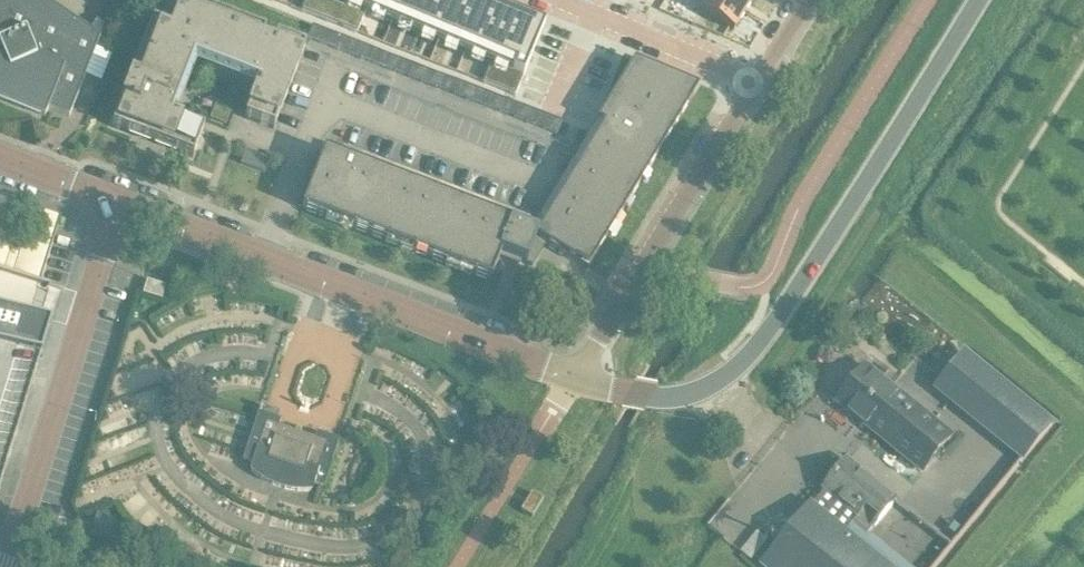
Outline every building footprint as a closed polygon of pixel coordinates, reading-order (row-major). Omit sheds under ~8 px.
[(44,116),(48,108),(69,117),(99,41),(39,0),(0,0),(0,99),(44,116)] [(482,82),(515,96),(544,26),(480,0),(345,0),(342,7),(325,0),(305,0),(301,11),(356,33),(368,4),(493,56),(482,82)] [(699,11),(733,32),(737,25),(738,23),(744,14),(721,0),(705,0),(699,11)] [(744,14),(752,1),(752,0),(721,0),(744,14)] [(170,30),(151,23),(111,127),(191,158),(202,131),(175,120),(195,68),(253,91),(242,119),(271,130),(274,122),(276,123),(302,58),(300,57),(303,50),(275,39),(272,46),(260,42),(263,34),(181,2),(170,30)] [(334,48),(339,36),(312,26),(308,38),(334,48)] [(341,51),(346,39),(339,36),(334,48),(341,51)] [(349,54),(354,42),(346,39),(341,51),(349,54)] [(357,57),(362,45),(354,42),(349,54),(357,57)] [(364,60),(369,48),(362,45),(357,57),(364,60)] [(372,63),(377,51),(369,48),(364,60),(372,63)] [(380,66),(385,53),(377,51),(372,63),(380,66)] [(387,69),(392,56),(385,53),(380,66),(387,69)] [(395,72),(400,59),(392,56),(387,69),(395,72)] [(403,75),(408,62),(400,59),(395,72),(403,75)] [(324,151),(302,208),(327,218),(330,210),(342,214),(338,222),(340,223),(343,215),(355,219),(352,227),(386,241),(390,233),(402,237),(398,246),(400,246),(403,238),(415,243),(412,251),(446,264),(450,256),(462,261),(458,269),(460,269),(463,261),(475,266),(471,274),(490,281),(495,269),(501,253),(529,264),(543,240),(578,262),(586,249),(596,255),(607,236),(600,232),(606,222),(613,227),(624,209),(617,205),(623,195),(630,199),(641,182),(633,177),(639,168),(647,172),(657,155),(655,153),(660,144),(663,145),(692,98),(675,87),(680,79),(634,61),(597,121),(603,125),(537,233),(524,228),(512,223),(324,151)] [(411,78),(415,65),(408,62),(403,75),(411,78)] [(418,81),(423,68),(415,65),(411,78),(418,81)] [(426,84),(431,71),(423,68),(418,81),(426,84)] [(434,87),(438,74),(431,71),(426,84),(434,87)] [(441,90),(446,77),(438,74),(434,87),(441,90)] [(449,93),(454,80),(446,77),(441,90),(449,93)] [(457,96),(461,83),(454,80),(449,93),(457,96)] [(464,99),(469,86),(461,83),(457,96),(464,99)] [(472,101),(477,89),(469,86),(464,99),(472,101)] [(480,104),(484,92),(477,89),(472,101),(480,104)] [(487,107),(492,95),(484,92),(480,104),(487,107)] [(495,110),(500,98),(492,95),(487,107),(495,110)] [(503,113),(508,101),(500,98),(495,110),(503,113)] [(510,116),(515,104),(508,101),(503,113),(510,116)] [(216,102),(210,118),(227,124),(233,108),(216,102)] [(518,119),(523,107),(515,104),(510,116),(518,119)] [(526,122),(531,110),(523,107),(518,119),(526,122)] [(533,125),(538,113),(531,110),(526,122),(533,125)] [(541,128),(546,116),(538,113),(533,125),(541,128)] [(549,131),(554,119),(546,116),(541,128),(549,131)] [(554,119),(549,131),(556,134),(561,122),(554,119)] [(40,281),(40,280),(41,278),(59,220),(60,216),(38,209),(0,196),(0,268),(40,281)] [(143,294),(162,299),(166,286),(147,280),(143,294)] [(13,449),(20,426),(30,394),(33,384),(34,384),(34,383),(36,375),(37,374),(43,355),(48,340),(54,320),(51,319),(39,316),(0,303),(0,489),(13,449)] [(1024,459),(1052,424),(966,354),(938,389),(1024,459)] [(924,472),(952,437),(866,367),(838,402),(924,472)] [(259,413),(261,406),(260,406),(242,460),(253,464),(250,471),(261,479),(272,485),(285,489),(297,491),(311,491),(313,484),(323,487),(339,439),(337,439),(316,432),(314,438),(278,426),(280,420),(259,413)] [(827,490),(814,507),(846,533),(854,523),(869,535),(896,500),(848,461),(825,489),(827,490)] [(814,507),(812,506),(764,564),(768,566),(886,566),(845,534),(846,533),(814,507)] [(109,543),(111,534),(116,520),(97,514),(90,537),(109,543)] [(759,531),(741,551),(753,560),(770,540),(759,531)]
